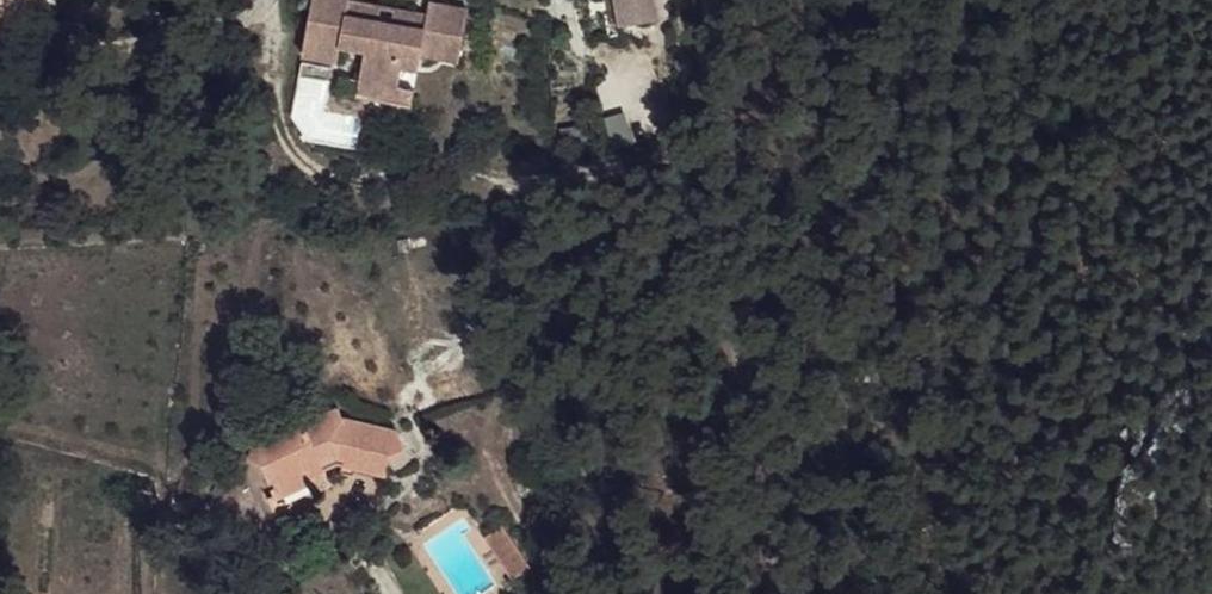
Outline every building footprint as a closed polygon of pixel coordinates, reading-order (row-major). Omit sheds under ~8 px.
[(33,26),(34,0),(0,0),(0,25),(33,26)] [(301,55),(336,62),(340,45),(364,50),(359,80),(397,88),(397,86),(401,67),(417,70),(420,55),(458,62),(467,11),(428,4),(426,16),(423,30),(391,24),(377,22),(345,15),(348,1),(348,0),(312,0),(301,55)] [(619,26),(659,19),(656,0),(615,0),(619,26)] [(377,22),(380,7),(348,1),(345,15),(377,22)] [(426,16),(394,10),(391,24),(423,30),(426,16)] [(359,80),(356,95),(410,105),(413,90),(397,86),(397,88),(359,80)] [(561,129),(563,146),(587,142),(585,126),(561,129)] [(646,337),(642,326),(634,329),(632,335),(637,340),(646,337)] [(338,408),(252,445),(248,457),(260,461),(272,487),(305,473),(312,489),(314,493),(331,485),(322,465),(337,458),(344,460),(340,473),(354,476),(354,474),(356,467),(385,474),(391,453),(404,449),(398,431),(343,418),(338,408)] [(385,474),(356,467),(354,474),(384,481),(385,474)] [(305,473),(272,487),(279,504),(312,489),(305,473)] [(503,525),(484,537),(512,580),(530,568),(503,525)]
